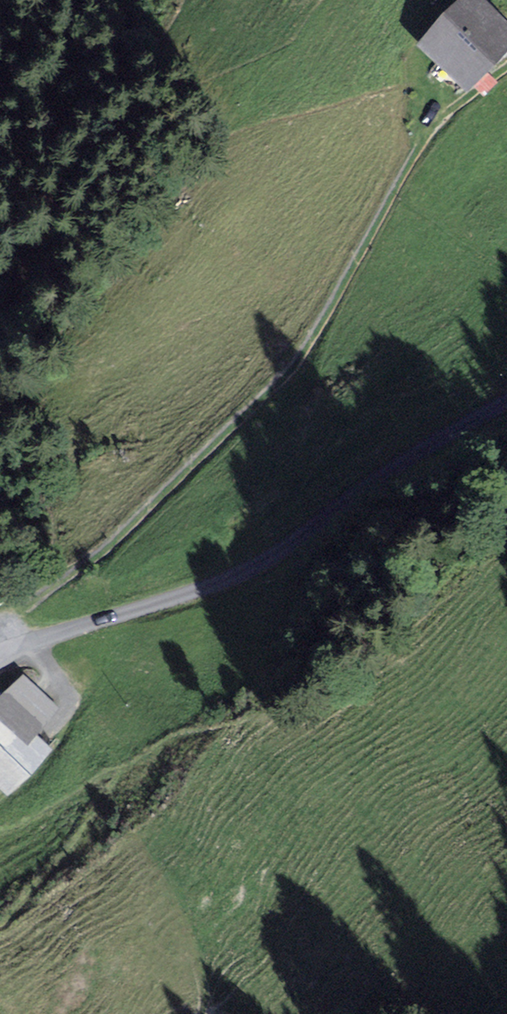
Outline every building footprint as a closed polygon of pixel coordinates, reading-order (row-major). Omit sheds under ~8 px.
[(482,0),(464,0),(422,41),(464,83),(506,41),(506,25),(482,0)] [(26,679),(7,697),(0,690),(0,780),(10,790),(52,749),(34,730),(56,709),(26,679)]
